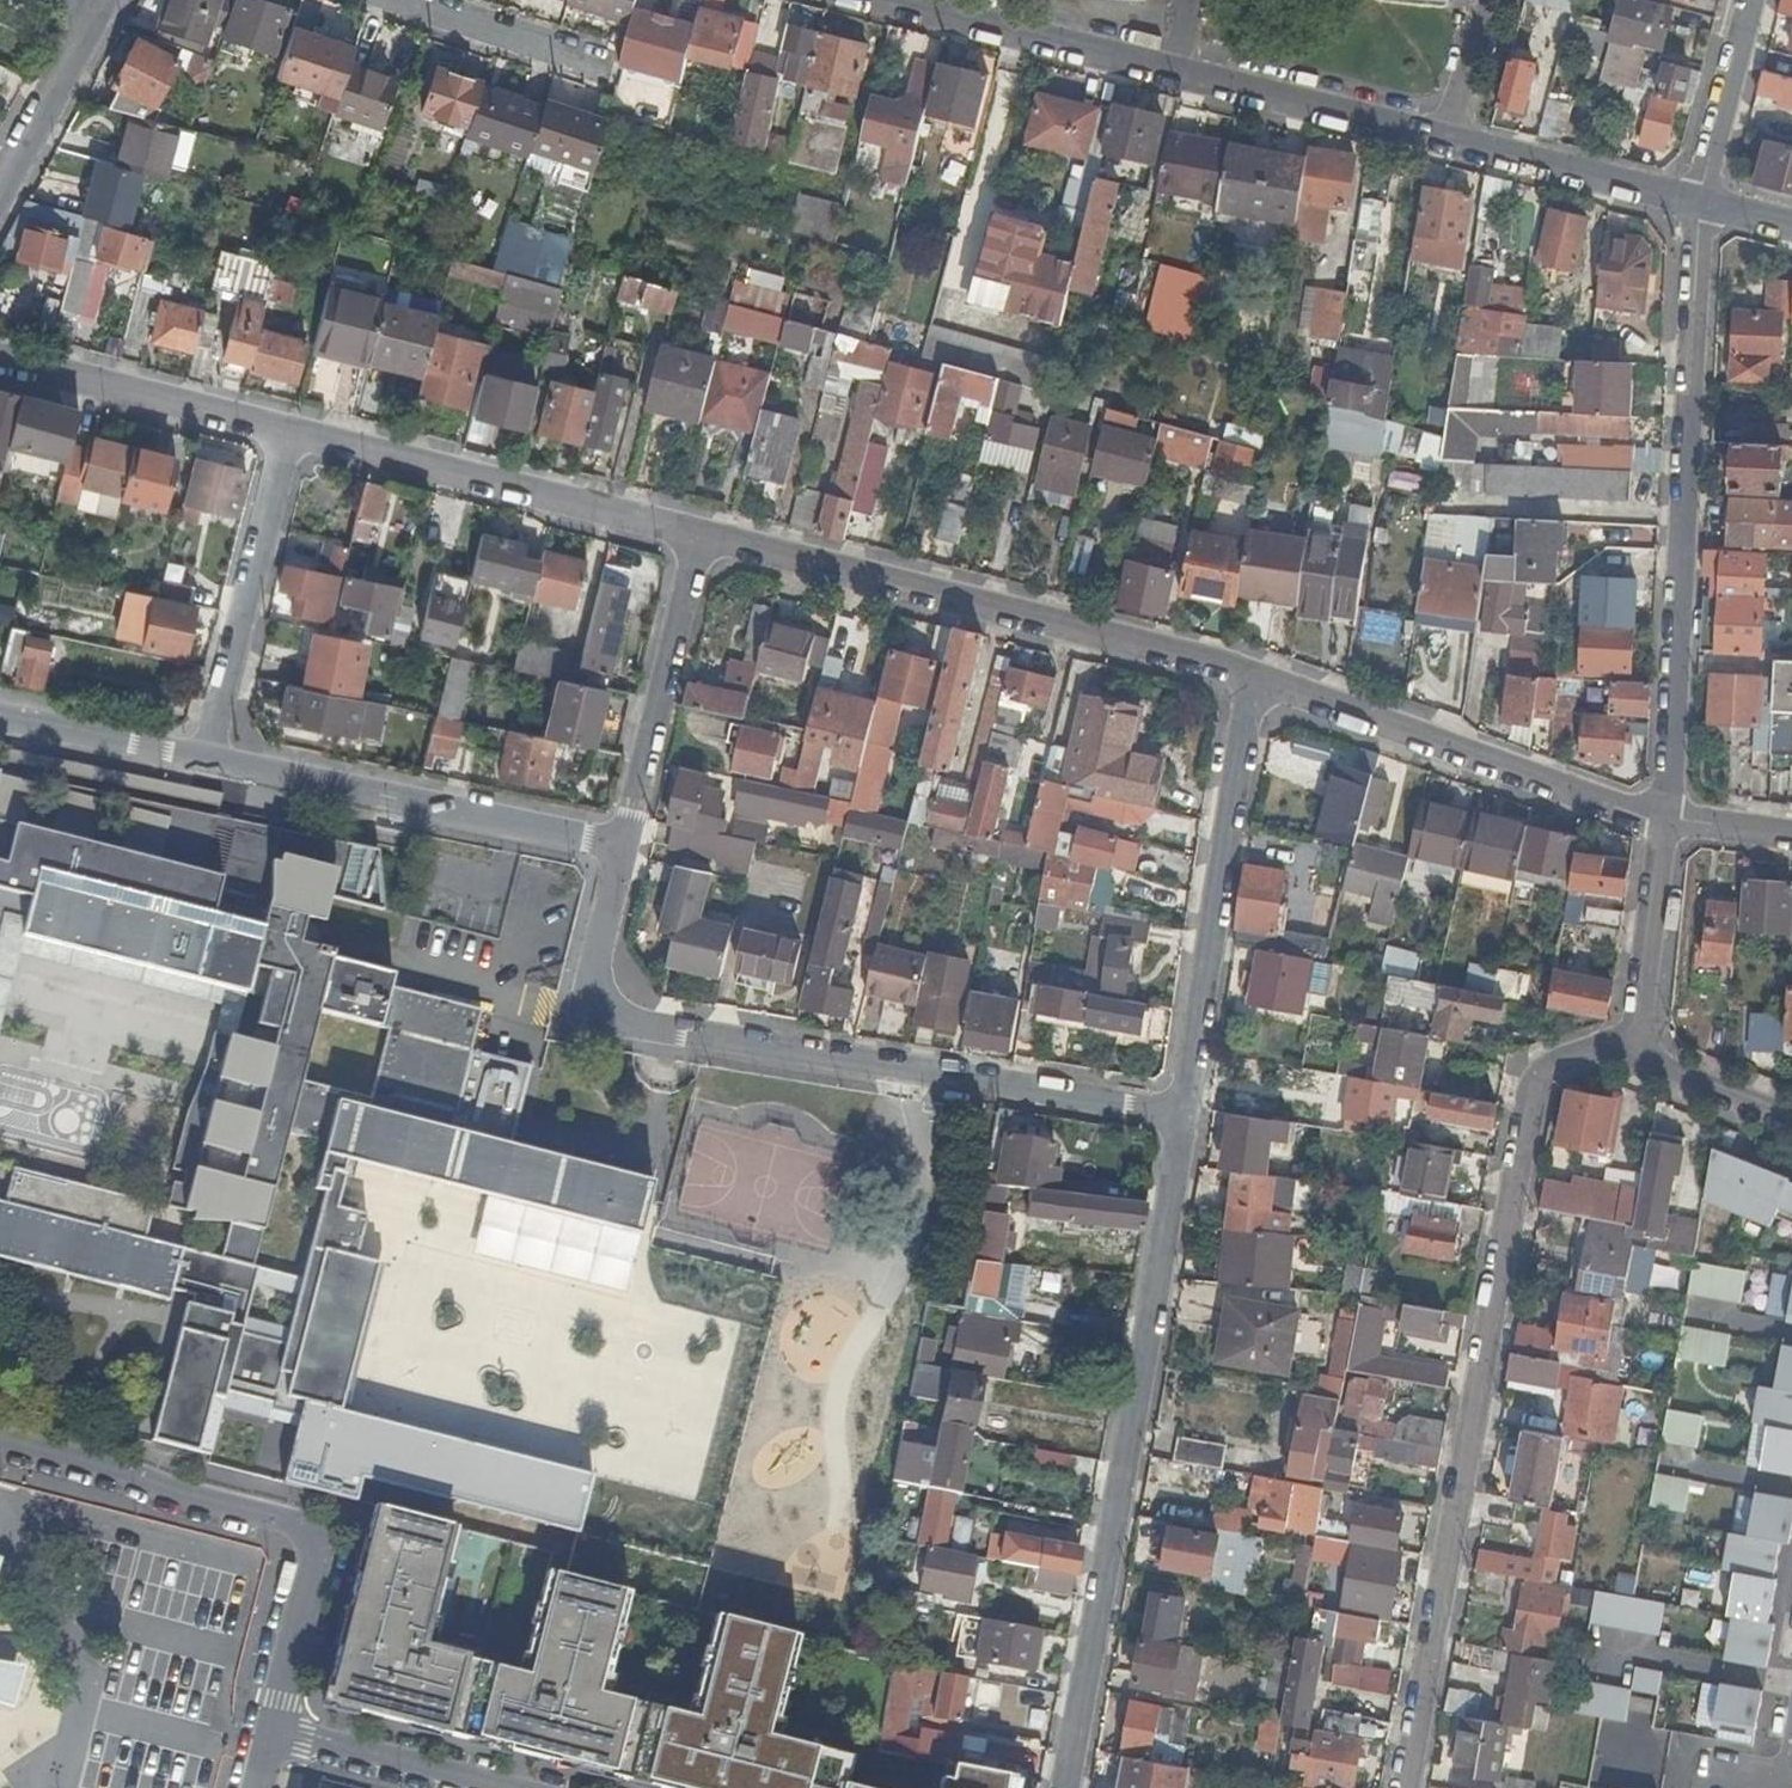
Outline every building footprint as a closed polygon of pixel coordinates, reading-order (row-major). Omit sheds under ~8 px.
[(217,0),(171,0),(161,27),(164,28),(163,34),(198,47),(201,40),(203,41),(210,23),(217,0)] [(210,23),(224,28),(233,0),(217,0),(210,23)] [(261,0),(237,0),(225,38),(274,53),(276,53),(290,9),(261,0)] [(570,2),(631,21),(638,0),(570,0),(570,2)] [(649,30),(666,35),(671,17),(690,22),(696,0),(658,0),(649,30)] [(1660,46),(1671,5),(1661,3),(1660,6),(1637,0),(1624,0),(1612,42),(1634,48),(1636,39),(1660,46)] [(1781,13),(1791,16),(1791,0),(1784,0),(1781,13)] [(744,19),(700,8),(689,53),(733,64),(744,19)] [(1561,46),(1606,58),(1610,41),(1613,33),(1568,21),(1561,46)] [(788,77),(808,82),(820,32),(790,24),(780,62),(778,71),(788,74),(788,77)] [(357,45),(294,25),(276,79),(340,100),(348,75),(352,61),(357,45)] [(855,95),(868,44),(820,32),(808,82),(792,145),(789,160),(835,172),(846,127),(844,126),(850,106),(836,103),(839,92),(855,95)] [(121,89),(111,108),(130,113),(147,118),(177,61),(136,41),(113,85),(121,89)] [(1640,71),(1645,50),(1634,48),(1612,42),(1610,41),(1606,58),(1600,79),(1621,85),(1625,67),(1640,71)] [(369,67),(352,61),(348,75),(340,100),(336,110),(353,116),(350,126),(381,136),(405,65),(374,55),(369,67)] [(780,62),(751,55),(746,76),(775,83),(778,71),(780,62)] [(1535,65),(1508,58),(1496,104),(1523,110),(1535,65)] [(906,186),(937,64),(919,60),(911,93),(901,103),(873,96),(862,139),(889,146),(879,179),(887,181),(906,186)] [(988,75),(938,62),(937,64),(929,97),(925,113),(975,126),(988,75)] [(1637,79),(1635,88),(1652,93),(1677,100),(1681,101),(1689,69),(1665,62),(1659,88),(1653,87),(1653,83),(1637,79)] [(464,126),(469,127),(482,87),(483,81),(437,67),(423,112),(441,118),(464,126)] [(1766,70),(1760,91),(1791,100),(1791,77),(1766,70)] [(761,137),(775,83),(746,76),(729,144),(758,152),(761,137)] [(792,145),(768,138),(778,84),(775,83),(761,137),(758,152),(789,160),(792,145)] [(1665,149),(1677,100),(1652,93),(1635,88),(1625,86),(1623,93),(1642,98),(1641,105),(1643,106),(1642,113),(1648,115),(1646,121),(1641,142),(1665,149)] [(544,108),(482,87),(469,127),(466,136),(528,156),(530,149),(544,108)] [(1642,98),(1623,93),(1622,100),(1641,105),(1642,98)] [(1041,94),(1029,142),(1087,156),(1099,109),(1041,94)] [(1547,100),(1539,131),(1554,135),(1562,104),(1547,100)] [(571,168),(592,174),(606,121),(545,102),(544,108),(530,149),(573,161),(571,168)] [(1115,106),(1105,150),(1155,162),(1165,117),(1115,106)] [(165,179),(179,126),(147,118),(130,113),(116,165),(147,174),(165,179)] [(462,131),(464,126),(441,118),(439,124),(462,131)] [(1157,190),(1219,201),(1224,175),(1230,145),(1230,142),(1170,131),(1157,190)] [(1770,139),(1758,185),(1791,194),(1791,145),(1770,139)] [(1218,207),(1296,221),(1298,207),(1305,159),(1230,145),(1224,175),(1219,201),(1218,207)] [(1355,155),(1307,148),(1305,159),(1298,207),(1296,221),(1294,234),(1323,238),(1329,204),(1347,207),(1355,155)] [(116,165),(96,160),(81,215),(85,216),(105,222),(104,227),(130,235),(147,174),(116,165)] [(1478,191),(1480,171),(1449,169),(1448,189),(1478,191)] [(1120,183),(1096,177),(1093,188),(1087,211),(1074,264),(1074,265),(1068,287),(1092,293),(1120,183)] [(416,191),(443,198),(447,186),(419,179),(416,191)] [(1063,181),(1058,204),(1087,211),(1093,188),(1063,181)] [(1464,241),(1471,195),(1424,187),(1417,234),(1438,237),(1437,243),(1445,244),(1446,238),(1464,241)] [(801,194),(791,230),(806,234),(837,243),(846,206),(801,194)] [(1348,279),(1345,297),(1367,301),(1381,201),(1360,198),(1354,238),(1348,279)] [(56,223),(81,230),(85,216),(81,215),(28,201),(15,223),(27,226),(18,260),(59,270),(64,247),(67,234),(54,231),(56,223)] [(1537,260),(1573,269),(1587,217),(1549,208),(1537,260)] [(80,316),(87,286),(92,267),(96,256),(112,260),(118,262),(135,266),(141,245),(149,247),(152,235),(144,232),(142,238),(130,235),(104,227),(105,222),(85,216),(81,230),(61,311),(80,316)] [(1038,317),(1060,323),(1064,306),(1068,287),(1074,265),(1046,257),(1044,262),(1037,260),(1046,231),(1004,219),(997,217),(975,297),(1038,315),(1038,317)] [(507,219),(494,267),(534,277),(546,230),(507,219)] [(1650,257),(1633,235),(1605,231),(1596,304),(1643,310),(1650,257)] [(74,236),(67,234),(64,247),(71,248),(74,236)] [(1348,279),(1354,238),(1329,234),(1323,275),(1348,279)] [(1496,239),(1476,235),(1461,329),(1517,335),(1523,291),(1494,287),(1492,302),(1486,302),(1488,286),(1496,239)] [(1640,236),(1633,235),(1650,257),(1651,249),(1640,236)] [(225,359),(251,365),(272,278),(276,265),(220,251),(220,253),(212,285),(242,292),(225,359)] [(502,292),(507,274),(452,259),(449,272),(497,284),(496,290),(502,292)] [(1573,269),(1537,260),(1535,265),(1572,274),(1573,269)] [(555,314),(561,288),(507,274),(502,292),(500,300),(555,314)] [(166,286),(168,280),(144,275),(140,288),(170,295),(171,288),(166,286)] [(619,297),(671,311),(676,289),(625,275),(619,297)] [(298,284),(272,278),(251,365),(250,369),(296,381),(306,341),(272,332),(277,313),(290,316),(298,284)] [(790,295),(735,280),(730,302),(740,305),(784,317),(785,317),(790,295)] [(1769,365),(1769,359),(1781,359),(1783,314),(1791,314),(1791,282),(1771,282),(1769,313),(1738,311),(1735,376),(1768,378),(1769,365)] [(103,289),(87,286),(80,316),(95,319),(103,289)] [(314,346),(368,360),(382,304),(383,301),(329,286),(314,346)] [(1492,302),(1494,287),(1488,286),(1486,302),(1492,302)] [(724,325),(730,302),(710,297),(702,327),(723,332),(724,325)] [(152,342),(195,352),(197,344),(205,312),(204,312),(162,302),(152,342)] [(734,328),(740,305),(730,302),(724,325),(734,328)] [(845,311),(839,333),(867,340),(875,307),(858,302),(855,314),(845,311)] [(368,360),(423,374),(425,369),(428,355),(434,333),(437,317),(382,304),(368,360)] [(784,317),(740,305),(734,328),(778,340),(784,317)] [(219,315),(205,312),(197,344),(212,348),(219,315)] [(54,338),(57,324),(36,318),(32,333),(54,338)] [(837,332),(788,318),(782,341),(801,346),(805,348),(810,349),(812,340),(824,344),(821,359),(815,357),(808,383),(824,387),(827,376),(837,332)] [(1555,356),(1559,328),(1523,324),(1519,354),(1555,356)] [(1052,358),(932,325),(931,331),(924,356),(946,363),(1000,378),(1023,384),(1025,385),(1043,390),(1052,358)] [(1592,333),(1559,328),(1555,356),(1589,359),(1592,335),(1592,333)] [(566,337),(551,332),(550,333),(542,364),(558,369),(566,337)] [(844,358),(886,369),(892,348),(867,340),(839,333),(837,332),(827,376),(838,379),(840,371),(844,358)] [(489,346),(434,333),(428,355),(425,369),(423,374),(418,394),(465,405),(471,380),(473,371),(482,373),(489,346)] [(105,352),(121,357),(124,341),(108,337),(105,352)] [(702,416),(716,359),(662,345),(647,405),(701,418),(702,416)] [(1359,354),(1337,350),(1329,403),(1384,421),(1392,360),(1382,359),(1381,366),(1382,366),(1380,388),(1354,384),(1359,354)] [(1463,362),(1464,354),(1456,353),(1455,361),(1463,362)] [(787,359),(774,356),(770,373),(782,376),(787,359)] [(744,430),(755,431),(761,410),(770,373),(716,359),(702,416),(710,421),(726,423),(732,424),(739,428),(744,430)] [(1564,414),(1578,414),(1582,360),(1568,359),(1564,414)] [(1582,360),(1578,414),(1629,417),(1632,363),(1582,360)] [(1452,378),(1454,364),(1436,362),(1434,376),(1452,378)] [(1466,364),(1455,362),(1454,364),(1452,378),(1448,407),(1461,408),(1466,364)] [(984,408),(992,410),(1000,378),(946,363),(930,429),(949,434),(958,402),(961,390),(987,397),(984,408)] [(892,364),(880,416),(917,426),(923,404),(926,391),(931,374),(892,364)] [(625,374),(599,367),(593,392),(581,441),(607,447),(625,374)] [(1301,373),(1289,369),(1282,388),(1294,392),(1301,373)] [(482,373),(473,371),(471,380),(480,382),(482,374),(482,373)] [(851,375),(840,371),(838,379),(827,376),(824,387),(819,408),(841,414),(851,375)] [(526,427),(536,388),(528,386),(482,374),(480,382),(472,414),(526,427)] [(1015,416),(1023,384),(1000,378),(992,410),(986,435),(998,438),(1005,440),(1033,447),(1038,430),(1022,425),(1023,418),(1015,416)] [(852,509),(866,452),(883,383),(864,379),(855,415),(850,414),(849,421),(853,423),(841,472),(836,495),(832,510),(826,508),(820,532),(844,539),(852,509)] [(539,430),(581,441),(593,392),(551,382),(539,430)] [(1021,398),(1050,406),(1053,392),(1043,390),(1025,385),(1021,398)] [(8,450),(22,395),(0,390),(0,483),(8,450)] [(958,402),(984,408),(987,397),(961,390),(958,402)] [(926,391),(923,404),(930,406),(933,392),(926,391)] [(19,446),(70,459),(73,444),(82,411),(22,395),(8,450),(17,453),(19,446)] [(1627,437),(1629,417),(1578,414),(1564,414),(1461,408),(1448,407),(1443,438),(1442,441),(1439,460),(1472,462),(1473,428),(1583,434),(1583,441),(1598,441),(1599,435),(1627,437)] [(1092,468),(1145,483),(1153,454),(1160,422),(1107,408),(1092,468)] [(780,415),(761,410),(755,431),(744,477),(762,481),(762,476),(785,481),(800,422),(781,417),(780,415)] [(1074,493),(1090,428),(1054,418),(1038,483),(1031,481),(1027,497),(1067,507),(1070,492),(1074,493)] [(1160,422),(1153,454),(1204,467),(1210,436),(1160,422)] [(1744,422),(1743,443),(1788,445),(1789,424),(1744,422)] [(83,486),(123,495),(135,447),(94,436),(91,449),(73,444),(70,459),(65,478),(60,497),(78,502),(83,486)] [(1261,450),(1221,439),(1213,471),(1243,479),(1254,483),(1256,483),(1261,450)] [(1565,441),(1529,440),(1520,447),(1519,465),(1564,467),(1565,449),(1565,441)] [(807,457),(815,459),(827,462),(830,447),(810,442),(807,457)] [(1785,454),(1791,454),(1791,446),(1788,445),(1743,443),(1737,443),(1734,490),(1783,493),(1785,454)] [(1517,445),(1502,444),(1501,464),(1516,465),(1517,445)] [(178,457),(135,447),(123,495),(122,498),(164,509),(178,457)] [(1633,453),(1565,449),(1564,467),(1602,470),(1632,471),(1633,453)] [(1661,473),(1661,449),(1636,449),(1636,473),(1661,473)] [(866,452),(852,509),(871,515),(886,458),(866,452)] [(248,472),(197,459),(185,504),(198,507),(237,517),(248,472)] [(830,462),(827,462),(815,459),(809,483),(824,486),(830,462)] [(1630,501),(1632,471),(1602,470),(1564,467),(1519,465),(1517,465),(1516,465),(1501,464),(1472,462),(1439,460),(1435,490),(1485,492),(1485,495),(1630,501)] [(18,494),(58,504),(60,497),(65,478),(24,468),(18,494)] [(830,494),(836,495),(841,472),(836,471),(830,494)] [(940,537),(959,542),(975,477),(955,472),(940,537)] [(1254,483),(1243,479),(1242,486),(1253,489),(1254,483)] [(388,486),(367,481),(358,516),(380,520),(388,486)] [(825,492),(799,485),(790,523),(815,530),(825,492)] [(836,495),(830,494),(826,508),(832,510),(836,495)] [(1734,499),(1731,544),(1776,546),(1791,547),(1791,502),(1734,499)] [(198,507),(185,504),(183,511),(196,515),(198,507)] [(1341,534),(1309,529),(1307,540),(1298,603),(1296,615),(1354,624),(1363,568),(1372,509),(1358,508),(1354,528),(1342,526),(1341,534)] [(1417,605),(1477,614),(1482,580),(1486,554),(1491,517),(1459,515),(1451,565),(1424,562),(1417,605)] [(1518,555),(1486,554),(1482,580),(1488,580),(1512,581),(1516,581),(1551,583),(1554,548),(1559,548),(1561,521),(1521,519),(1518,555)] [(1290,537),(1248,530),(1246,545),(1239,593),(1298,603),(1307,540),(1290,537)] [(1178,595),(1236,607),(1239,593),(1246,545),(1191,534),(1178,595)] [(524,546),(522,546),(517,544),(482,536),(471,578),(513,589),(511,595),(530,600),(531,596),(539,562),(521,557),(524,546)] [(1077,537),(1069,571),(1086,575),(1094,541),(1077,537)] [(1135,539),(1121,604),(1162,613),(1171,571),(1167,570),(1172,547),(1135,539)] [(297,611),(333,618),(351,547),(337,543),(328,577),(286,568),(281,588),(301,594),(297,611)] [(1726,553),(1725,550),(1707,549),(1706,573),(1724,576),(1723,597),(1711,597),(1708,650),(1720,651),(1721,652),(1762,654),(1765,599),(1773,599),(1774,588),(1766,588),(1768,555),(1726,553)] [(586,561),(542,550),(539,562),(531,596),(556,603),(559,593),(577,597),(586,561)] [(1773,552),(1773,556),(1771,576),(1791,578),(1791,553),(1773,552)] [(371,609),(366,629),(387,635),(398,588),(349,577),(343,602),(371,609)] [(1583,577),(1580,624),(1582,625),(1631,627),(1634,580),(1583,577)] [(195,588),(165,580),(161,596),(191,603),(195,588)] [(578,667),(586,669),(604,674),(626,587),(600,580),(581,656),(578,667)] [(1477,614),(1483,615),(1488,580),(1482,580),(1477,614)] [(1508,607),(1512,581),(1488,580),(1483,615),(1481,628),(1505,631),(1505,628),(1523,630),(1522,632),(1515,635),(1514,643),(1513,644),(1509,672),(1510,673),(1503,721),(1511,722),(1531,724),(1533,707),(1538,676),(1547,613),(1508,607)] [(421,635),(454,644),(464,605),(447,600),(448,595),(446,590),(436,588),(432,590),(421,635)] [(155,598),(144,646),(186,655),(196,607),(155,598)] [(391,644),(406,647),(414,606),(401,603),(391,644)] [(16,608),(1,604),(0,609),(0,623),(11,625),(16,608)] [(752,645),(747,664),(759,666),(770,623),(774,608),(758,604),(748,644),(752,645)] [(807,682),(811,665),(819,635),(770,623),(759,666),(758,669),(757,670),(807,682)] [(958,629),(940,624),(931,660),(896,651),(890,673),(897,675),(892,693),(881,690),(877,705),(867,743),(890,749),(904,694),(929,701),(938,664),(949,666),(958,629)] [(1629,670),(1631,627),(1582,625),(1579,668),(1629,670)] [(937,797),(936,798),(934,810),(926,808),(928,796),(933,780),(929,779),(933,765),(950,769),(984,636),(958,629),(949,666),(913,805),(911,816),(965,828),(971,805),(937,797)] [(52,641),(11,631),(4,660),(22,664),(18,682),(41,688),(52,641)] [(316,633),(305,688),(352,698),(364,642),(316,633)] [(819,635),(811,665),(825,668),(827,658),(832,639),(819,635)] [(581,656),(520,641),(513,669),(558,679),(574,682),(578,667),(581,656)] [(451,656),(466,660),(469,647),(454,645),(451,656)] [(1780,652),(1780,660),(1791,660),(1791,652),(1780,652)] [(457,719),(471,661),(466,660),(451,656),(436,715),(442,716),(457,719)] [(825,668),(819,690),(836,695),(844,663),(827,658),(825,668)] [(688,681),(682,704),(745,718),(757,670),(758,669),(759,666),(747,664),(729,660),(719,690),(688,681)] [(1780,660),(1778,660),(1777,679),(1774,726),(1773,751),(1772,771),(1791,772),(1791,660),(1780,660)] [(967,777),(980,781),(993,729),(998,711),(1004,688),(1009,668),(996,664),(967,777)] [(586,669),(578,667),(574,682),(583,684),(586,669)] [(998,711),(1026,719),(1030,702),(1040,705),(1049,676),(1012,667),(1006,689),(1004,688),(998,711)] [(897,675),(890,673),(885,672),(881,690),(892,693),(897,675)] [(1777,679),(1715,675),(1713,723),(1756,725),(1755,750),(1751,750),(1749,779),(1770,781),(1772,751),(1773,751),(1774,726),(1777,679)] [(1589,687),(1589,679),(1538,676),(1533,707),(1554,708),(1550,744),(1569,746),(1574,710),(1565,709),(1567,686),(1589,687)] [(589,747),(604,689),(583,684),(574,682),(558,679),(543,738),(554,740),(589,747)] [(1601,687),(1601,679),(1589,679),(1589,687),(1601,687)] [(1612,713),(1648,716),(1648,705),(1650,682),(1613,680),(1612,713)] [(378,737),(386,705),(352,698),(305,688),(289,685),(281,718),(378,737)] [(836,762),(860,769),(860,768),(862,763),(867,743),(877,705),(836,695),(819,690),(793,789),(812,793),(820,758),(825,742),(840,746),(836,762)] [(1066,783),(1084,786),(1087,786),(1099,788),(1097,796),(1151,808),(1162,760),(1129,751),(1138,710),(1085,698),(1066,783)] [(1026,719),(998,711),(993,729),(1021,736),(1026,719)] [(1584,715),(1581,758),(1622,763),(1625,719),(1584,715)] [(459,738),(463,721),(457,719),(442,716),(435,732),(459,738)] [(1509,739),(1528,742),(1531,724),(1511,722),(1510,727),(1509,739)] [(741,745),(736,768),(773,777),(783,734),(734,723),(730,742),(741,745)] [(1025,737),(1021,736),(993,729),(980,781),(979,784),(967,832),(978,835),(982,835),(992,838),(1010,767),(1016,768),(1025,737)] [(544,786),(554,740),(543,738),(508,730),(498,776),(544,786)] [(455,756),(459,738),(435,732),(429,757),(435,758),(436,752),(455,756)] [(1374,769),(1380,746),(1366,741),(1361,760),(1369,762),(1368,767),(1374,769)] [(825,742),(820,758),(836,762),(840,746),(825,742)] [(890,752),(871,747),(865,769),(875,772),(884,774),(890,752)] [(860,769),(836,762),(820,758),(812,793),(829,796),(852,801),(852,799),(860,769)] [(1162,760),(1151,808),(1158,810),(1169,762),(1162,760)] [(1320,836),(1355,843),(1360,825),(1362,816),(1374,771),(1374,769),(1368,767),(1339,760),(1320,836)] [(253,840),(251,873),(254,874),(250,888),(198,873),(215,813),(182,806),(179,818),(168,815),(170,804),(131,795),(116,847),(93,841),(107,790),(68,782),(55,831),(26,823),(39,776),(2,768),(1,771),(0,774),(0,930),(4,915),(26,921),(22,936),(244,992),(269,999),(257,1043),(232,1037),(213,1032),(205,1065),(186,1116),(172,1170),(185,1173),(182,1185),(173,1182),(167,1207),(230,1223),(221,1258),(253,1267),(257,1250),(287,1133),(301,1081),(319,1012),(332,959),(333,953),(317,948),(330,897),(385,907),(377,847),(280,827),(278,837),(263,834),(262,834),(260,833),(258,833),(256,834),(254,837),(253,840)] [(865,769),(860,768),(860,769),(852,799),(852,801),(850,807),(910,820),(911,816),(913,805),(869,795),(875,772),(865,769)] [(1389,775),(1374,771),(1362,816),(1373,819),(1378,820),(1389,775)] [(703,791),(706,776),(684,772),(672,820),(716,830),(723,802),(708,798),(709,792),(703,791)] [(824,819),(829,796),(812,793),(793,789),(746,779),(741,802),(760,806),(824,819)] [(1091,880),(1094,862),(1109,866),(1116,838),(1078,828),(1076,834),(1052,828),(1063,785),(1042,780),(1028,834),(1025,845),(1047,850),(1044,868),(1039,900),(1058,905),(1085,910),(1091,880)] [(1078,787),(1076,800),(1091,801),(1093,789),(1078,787)] [(824,819),(847,824),(847,820),(850,807),(852,801),(829,796),(824,819)] [(934,810),(936,798),(928,796),(926,808),(934,810)] [(1409,858),(1462,871),(1463,865),(1475,813),(1423,801),(1409,858)] [(760,806),(741,802),(740,809),(759,813),(760,806)] [(182,806),(170,804),(168,815),(179,818),(182,806)] [(842,840),(901,853),(910,820),(850,807),(847,820),(847,824),(842,840)] [(280,827),(215,813),(198,873),(250,888),(254,874),(251,873),(253,840),(254,837),(256,834),(258,833),(260,833),(262,834),(263,834),(278,837),(280,827)] [(1463,865),(1517,878),(1528,824),(1475,813),(1463,865)] [(1362,816),(1360,825),(1371,827),(1373,819),(1362,816)] [(738,824),(735,837),(755,842),(766,844),(769,830),(738,824)] [(1578,851),(1580,835),(1528,824),(1517,878),(1570,889),(1578,851)] [(716,865),(747,871),(755,842),(735,837),(681,826),(675,825),(670,846),(676,847),(718,856),(716,865)] [(954,832),(936,828),(932,848),(950,851),(952,844),(954,832)] [(952,844),(976,849),(978,835),(967,832),(955,830),(954,832),(952,844)] [(1025,845),(1028,834),(1003,830),(1001,840),(1025,845)] [(976,849),(998,854),(1001,840),(992,838),(982,835),(978,835),(976,849)] [(997,858),(1044,868),(1047,850),(1025,845),(1001,840),(998,854),(997,858)] [(1409,858),(1355,844),(1344,888),(1362,892),(1375,895),(1373,902),(1369,919),(1393,925),(1409,858)] [(1578,851),(1570,889),(1625,899),(1630,861),(1578,851)] [(1106,882),(1109,866),(1094,862),(1091,880),(1106,882)] [(675,931),(668,964),(721,976),(735,920),(702,914),(712,873),(677,866),(660,929),(675,931)] [(1246,866),(1235,942),(1281,951),(1285,936),(1279,935),(1288,872),(1246,866)] [(864,952),(874,955),(877,944),(897,869),(887,867),(864,952)] [(835,876),(803,1005),(848,1015),(854,990),(832,985),(836,967),(843,969),(864,884),(835,876)] [(1009,880),(995,877),(990,903),(1003,906),(1009,880)] [(1106,882),(1091,880),(1085,910),(1107,915),(1141,921),(1143,913),(1107,904),(1111,883),(1106,882)] [(1791,927),(1791,884),(1748,881),(1744,930),(1791,933),(1791,927)] [(1375,895),(1362,892),(1361,899),(1373,902),(1375,895)] [(1054,928),(1058,905),(1039,900),(1034,925),(1054,928)] [(1732,963),(1738,907),(1712,904),(1707,961),(1732,963)] [(1594,905),(1591,923),(1620,927),(1623,908),(1594,905)] [(213,1032),(232,1037),(244,992),(22,936),(26,921),(4,915),(0,930),(0,1015),(18,951),(221,1002),(213,1032)] [(1125,998),(1131,943),(1148,945),(1151,924),(1141,921),(1107,915),(1102,937),(1094,936),(1087,972),(1028,961),(1025,980),(1103,994),(1125,998)] [(1561,936),(1617,944),(1620,927),(1591,923),(1571,920),(1564,919),(1561,936)] [(750,928),(740,966),(772,975),(793,980),(803,941),(750,928)] [(927,955),(877,944),(874,955),(866,987),(917,999),(927,955)] [(1393,974),(1415,978),(1420,954),(1387,946),(1385,955),(1381,971),(1393,974)] [(1259,950),(1250,1002),(1293,1010),(1303,1012),(1312,960),(1259,950)] [(1366,952),(1363,967),(1381,971),(1385,955),(1366,952)] [(930,953),(916,1021),(955,1029),(969,961),(930,953)] [(392,975),(332,959),(319,1012),(387,1029),(369,1099),(301,1081),(287,1133),(326,1143),(324,1153),(638,1234),(652,1182),(450,1129),(474,1037),(486,1040),(491,1013),(389,987),(392,975)] [(1313,994),(1329,996),(1334,965),(1318,963),(1313,994)] [(1470,963),(1464,988),(1492,994),(1498,969),(1470,963)] [(772,975),(740,966),(737,982),(768,989),(772,975)] [(1612,980),(1554,970),(1547,1005),(1606,1016),(1612,980)] [(1502,972),(1498,988),(1518,993),(1522,976),(1502,972)] [(1499,1020),(1504,996),(1492,994),(1464,988),(1445,984),(1436,982),(1415,978),(1393,974),(1388,1000),(1433,1009),(1435,995),(1442,996),(1435,1036),(1462,1041),(1467,1015),(1499,1020)] [(1040,1011),(1060,1014),(1066,1016),(1099,1022),(1140,1030),(1145,1002),(1125,998),(1103,994),(1025,980),(1016,1040),(1034,1042),(1038,1020),(1040,1011)] [(965,1041),(985,1045),(992,1046),(1010,1049),(1018,1001),(1009,999),(1010,992),(995,989),(994,996),(971,992),(965,1019),(969,1019),(965,1041)] [(1302,1014),(1303,1012),(1293,1010),(1250,1002),(1249,1005),(1302,1014)] [(1097,1032),(1099,1022),(1066,1016),(1060,1014),(1040,1011),(1038,1020),(1097,1032)] [(1383,1038),(1376,1080),(1379,1081),(1398,1084),(1406,1085),(1414,1086),(1418,1087),(1427,1035),(1359,1022),(1356,1038),(1372,1041),(1374,1037),(1383,1038)] [(1340,1060),(1338,1074),(1348,1075),(1354,1076),(1360,1077),(1361,1070),(1355,1069),(1356,1063),(1340,1060)] [(1445,1074),(1441,1092),(1449,1093),(1452,1094),(1466,1097),(1470,1078),(1445,1074)] [(1390,1126),(1398,1084),(1379,1081),(1376,1080),(1360,1077),(1354,1076),(1346,1118),(1390,1126)] [(1492,1126),(1497,1103),(1466,1097),(1452,1094),(1449,1093),(1441,1092),(1425,1088),(1418,1087),(1414,1086),(1406,1085),(1403,1102),(1416,1105),(1416,1108),(1424,1109),(1426,1098),(1434,1099),(1431,1114),(1492,1126)] [(1569,1090),(1559,1142),(1616,1152),(1626,1094),(1617,1092),(1615,1099),(1569,1090)] [(1266,1175),(1269,1153),(1271,1137),(1299,1140),(1301,1127),(1279,1123),(1279,1122),(1231,1115),(1227,1147),(1229,1147),(1226,1169),(1236,1171),(1266,1175)] [(1405,1129),(1403,1140),(1411,1142),(1418,1143),(1420,1131),(1405,1129)] [(1684,1137),(1652,1132),(1642,1189),(1635,1225),(1634,1232),(1634,1234),(1667,1240),(1668,1231),(1662,1230),(1673,1173),(1678,1174),(1684,1137)] [(1051,1145),(1033,1142),(1025,1141),(1007,1138),(1000,1168),(998,1185),(1029,1189),(1054,1192),(1058,1172),(1048,1170),(1051,1155),(1053,1144),(1051,1144),(1051,1145)] [(1443,1201),(1452,1149),(1418,1143),(1411,1142),(1401,1193),(1431,1199),(1443,1201)] [(1715,1148),(1707,1198),(1774,1226),(1781,1206),(1791,1210),(1791,1178),(1715,1148)] [(1048,1170),(1058,1172),(1061,1157),(1051,1155),(1048,1170)] [(1000,1168),(988,1166),(985,1183),(985,1184),(998,1185),(1000,1168)] [(1290,1209),(1294,1179),(1286,1178),(1266,1175),(1236,1171),(1232,1205),(1269,1210),(1270,1207),(1290,1209)] [(1572,1185),(1539,1179),(1539,1181),(1534,1206),(1582,1215),(1635,1225),(1642,1189),(1575,1177),(1572,1185)] [(993,1214),(998,1185),(985,1184),(972,1260),(998,1262),(1000,1249),(1003,1232),(1006,1217),(993,1214)] [(1026,1217),(1141,1231),(1145,1204),(1054,1192),(1029,1189),(1026,1217)] [(1451,1257),(1460,1204),(1443,1201),(1431,1199),(1401,1193),(1379,1189),(1376,1207),(1413,1213),(1407,1249),(1451,1257)] [(0,1200),(0,1256),(169,1299),(172,1288),(194,1294),(191,1302),(186,1301),(150,1438),(209,1453),(221,1404),(267,1416),(273,1393),(307,1402),(338,1410),(372,1280),(257,1250),(253,1267),(221,1258),(181,1247),(158,1241),(0,1200)] [(1635,1225),(1582,1215),(1576,1244),(1574,1255),(1588,1258),(1581,1290),(1623,1298),(1634,1234),(1634,1232),(1635,1225)] [(1216,1282),(1224,1283),(1231,1227),(1214,1226),(1213,1235),(1222,1237),(1216,1282)] [(1224,1283),(1293,1288),(1297,1234),(1231,1227),(1224,1283)] [(1016,1233),(1003,1232),(1000,1249),(1014,1251),(1016,1233)] [(966,1295),(974,1297),(992,1300),(998,1262),(972,1260),(966,1295)] [(1747,1272),(1694,1262),(1688,1295),(1741,1305),(1747,1272)] [(1349,1265),(1345,1290),(1362,1293),(1366,1268),(1349,1265)] [(1617,1385),(1627,1328),(1624,1327),(1617,1327),(1623,1298),(1581,1290),(1567,1287),(1558,1341),(1555,1359),(1559,1360),(1568,1361),(1573,1362),(1586,1365),(1609,1369),(1609,1375),(1607,1383),(1617,1385)] [(966,1295),(963,1310),(986,1314),(987,1309),(973,1306),(974,1297),(966,1295)] [(1463,1326),(1466,1313),(1383,1299),(1361,1296),(1348,1370),(1370,1374),(1374,1374),(1375,1368),(1371,1367),(1380,1316),(1401,1319),(1400,1325),(1440,1331),(1441,1322),(1463,1326)] [(997,1303),(994,1316),(1018,1320),(1050,1326),(1054,1306),(1021,1299),(1019,1307),(997,1303)] [(1300,1310),(1233,1299),(1222,1364),(1289,1375),(1300,1310)] [(1638,1330),(1640,1316),(1643,1302),(1629,1300),(1624,1327),(1627,1328),(1638,1330)] [(960,1328),(954,1356),(952,1369),(981,1374),(999,1377),(1006,1337),(1015,1338),(1018,1320),(994,1316),(986,1314),(963,1310),(960,1328)] [(1640,1316),(1638,1330),(1679,1337),(1681,1323),(1640,1316)] [(1341,1319),(1334,1370),(1346,1372),(1346,1369),(1355,1321),(1341,1319)] [(531,1348),(527,1322),(508,1325),(512,1352),(531,1348)] [(1549,1358),(1552,1340),(1553,1329),(1519,1323),(1514,1352),(1549,1358)] [(942,1354),(954,1356),(960,1328),(947,1326),(942,1354)] [(1731,1335),(1683,1326),(1677,1358),(1725,1367),(1731,1335)] [(1552,1340),(1549,1358),(1552,1359),(1555,1359),(1558,1341),(1552,1340)] [(1777,1389),(1791,1392),(1791,1346),(1785,1344),(1777,1389)] [(1510,1377),(1547,1384),(1552,1359),(1549,1358),(1514,1352),(1510,1377)] [(1375,1368),(1374,1374),(1443,1387),(1445,1370),(1377,1358),(1375,1368)] [(1552,1359),(1547,1384),(1553,1385),(1559,1360),(1555,1359),(1552,1359)] [(945,1403),(942,1421),(971,1427),(981,1374),(952,1369),(916,1362),(909,1397),(945,1403)] [(1585,1371),(1609,1375),(1609,1369),(1586,1365),(1585,1371)] [(1354,1375),(1369,1378),(1370,1374),(1348,1370),(1346,1369),(1346,1372),(1345,1378),(1353,1380),(1354,1375)] [(488,1371),(489,1397),(508,1397),(507,1371),(488,1371)] [(1388,1382),(1369,1378),(1354,1375),(1353,1380),(1353,1382),(1347,1406),(1340,1405),(1335,1429),(1355,1432),(1357,1418),(1375,1421),(1377,1413),(1382,1414),(1388,1382)] [(1613,1440),(1623,1386),(1617,1385),(1607,1383),(1595,1381),(1594,1378),(1576,1375),(1565,1432),(1613,1440)] [(1760,1386),(1754,1423),(1770,1425),(1791,1429),(1791,1392),(1777,1389),(1760,1386)] [(1315,1480),(1326,1482),(1335,1429),(1340,1405),(1341,1400),(1302,1393),(1287,1477),(1315,1481),(1315,1480)] [(338,1410),(307,1402),(287,1480),(359,1499),(363,1480),(578,1535),(593,1475),(338,1410)] [(1704,1417),(1668,1411),(1662,1444),(1699,1450),(1704,1417)] [(1412,1420),(1408,1441),(1442,1446),(1446,1428),(1446,1426),(1412,1420)] [(936,1449),(900,1443),(893,1479),(929,1486),(955,1491),(959,1492),(971,1427),(942,1421),(936,1449)] [(1770,1425),(1762,1469),(1791,1475),(1791,1429),(1770,1425)] [(1525,1428),(1512,1500),(1546,1506),(1550,1507),(1564,1436),(1525,1428)] [(1357,1441),(1358,1433),(1355,1432),(1335,1429),(1326,1482),(1325,1486),(1347,1491),(1351,1472),(1352,1472),(1354,1465),(1357,1448),(1358,1441),(1357,1441)] [(1179,1435),(1174,1459),(1223,1468),(1227,1444),(1179,1435)] [(1388,1452),(1439,1461),(1442,1446),(1408,1441),(1390,1438),(1388,1452)] [(1373,1468),(1375,1451),(1357,1448),(1354,1465),(1373,1468)] [(1036,1450),(1034,1464),(1068,1469),(1070,1455),(1036,1450)] [(1325,1486),(1271,1476),(1258,1474),(1253,1503),(1266,1505),(1263,1524),(1316,1534),(1325,1486)] [(1692,1480),(1656,1474),(1650,1508),(1687,1514),(1692,1480)] [(943,1550),(955,1491),(929,1486),(922,1520),(917,1545),(927,1547),(943,1550)] [(1758,1493),(1750,1537),(1782,1544),(1791,1545),(1791,1540),(1791,1499),(1758,1493)] [(1359,1505),(1352,1540),(1355,1541),(1397,1549),(1402,1514),(1359,1505)] [(1565,1521),(1567,1510),(1550,1507),(1546,1506),(1538,1550),(1570,1556),(1577,1524),(1565,1521)] [(373,1508),(323,1703),(658,1787),(846,1787),(840,1786),(847,1757),(771,1738),(796,1637),(714,1616),(689,1717),(601,1695),(626,1594),(566,1578),(545,1573),(521,1675),(422,1650),(452,1528),(373,1508)] [(1212,1527),(1247,1533),(1250,1516),(1215,1510),(1212,1527)] [(917,1545),(922,1520),(911,1518),(907,1543),(917,1545)] [(1265,1538),(1217,1530),(1217,1534),(1178,1527),(1170,1565),(1201,1570),(1198,1585),(1243,1594),(1249,1564),(1259,1566),(1265,1538)] [(961,1530),(957,1552),(966,1554),(971,1532),(961,1530)] [(1344,1552),(1346,1539),(1316,1534),(1314,1546),(1344,1552)] [(1750,1537),(1730,1534),(1724,1572),(1735,1574),(1775,1581),(1782,1544),(1750,1537)] [(1036,1567),(1074,1574),(1078,1549),(1005,1535),(1001,1560),(1036,1567)] [(1355,1541),(1342,1611),(1361,1615),(1380,1618),(1390,1620),(1403,1550),(1397,1549),(1355,1541)] [(1287,1602),(1304,1604),(1314,1546),(1299,1543),(1287,1602)] [(966,1596),(973,1555),(966,1554),(959,1552),(943,1550),(927,1547),(919,1587),(966,1596)] [(1480,1551),(1477,1569),(1512,1575),(1515,1557),(1480,1551)] [(1564,1583),(1567,1568),(1548,1564),(1545,1579),(1564,1583)] [(1071,1592),(1074,1574),(1036,1567),(1032,1585),(1071,1592)] [(1727,1614),(1734,1615),(1771,1622),(1780,1581),(1775,1581),(1735,1574),(1727,1614)] [(1553,1656),(1565,1584),(1525,1577),(1516,1626),(1507,1626),(1503,1647),(1517,1650),(1553,1656)] [(1667,1603),(1597,1591),(1591,1625),(1661,1638),(1667,1603)] [(1156,1592),(1148,1634),(1178,1639),(1185,1597),(1156,1592)] [(914,1598),(907,1597),(905,1604),(912,1605),(914,1598)] [(1335,1634),(1340,1611),(1317,1607),(1304,1604),(1301,1619),(1310,1621),(1314,1621),(1313,1631),(1335,1634)] [(984,1618),(961,1614),(954,1655),(977,1659),(984,1618)] [(1377,1639),(1380,1618),(1361,1615),(1361,1617),(1341,1614),(1333,1661),(1335,1661),(1352,1664),(1357,1636),(1377,1639)] [(1771,1622),(1734,1615),(1726,1660),(1768,1667),(1776,1623),(1771,1622)] [(1032,1669),(1039,1628),(984,1618),(977,1659),(1032,1669)] [(1310,1621),(1301,1619),(1298,1637),(1307,1639),(1310,1621)] [(1324,1642),(1307,1639),(1298,1637),(1294,1660),(1282,1722),(1290,1724),(1308,1727),(1324,1642)] [(1135,1680),(1173,1687),(1177,1662),(1180,1645),(1143,1638),(1135,1680)] [(1517,1650),(1504,1723),(1506,1723),(1530,1728),(1536,1694),(1552,1697),(1559,1657),(1553,1656),(1517,1650)] [(1294,1660),(1271,1656),(1260,1718),(1264,1719),(1282,1722),(1294,1660)] [(1355,1665),(1352,1664),(1335,1661),(1331,1685),(1356,1690),(1360,1669),(1355,1668),(1355,1665)] [(1177,1662),(1173,1687),(1197,1691),(1202,1667),(1177,1662)] [(957,1719),(965,1675),(894,1663),(882,1724),(902,1728),(909,1692),(923,1695),(919,1719),(948,1725),(949,1718),(957,1719)] [(1633,1691),(1580,1681),(1574,1712),(1627,1723),(1633,1691)] [(1765,1691),(1722,1683),(1712,1732),(1755,1741),(1765,1691)] [(1656,1713),(1658,1696),(1634,1693),(1632,1710),(1656,1713)] [(1150,1753),(1149,1759),(1180,1764),(1183,1746),(1166,1743),(1171,1716),(1172,1710),(1131,1702),(1123,1748),(1150,1753)] [(1360,1716),(1341,1712),(1338,1732),(1363,1737),(1388,1742),(1392,1723),(1377,1719),(1360,1716)] [(1166,1743),(1183,1746),(1188,1719),(1171,1716),(1166,1743)] [(1467,1716),(1458,1772),(1497,1780),(1506,1723),(1504,1723),(1467,1716)] [(1264,1719),(1254,1778),(1272,1781),(1281,1730),(1282,1722),(1264,1719)] [(1288,1731),(1290,1724),(1282,1722),(1281,1730),(1288,1731)] [(1363,1737),(1338,1732),(1318,1729),(1315,1742),(1298,1740),(1293,1765),(1313,1768),(1310,1782),(1342,1787),(1354,1787),(1363,1737)] [(1121,1787),(1183,1787),(1187,1766),(1180,1764),(1149,1759),(1127,1755),(1121,1787)] [(1039,1781),(951,1764),(945,1787),(1038,1787),(1039,1781)] [(1505,1787),(1536,1787),(1537,1781),(1508,1776),(1505,1787)]
